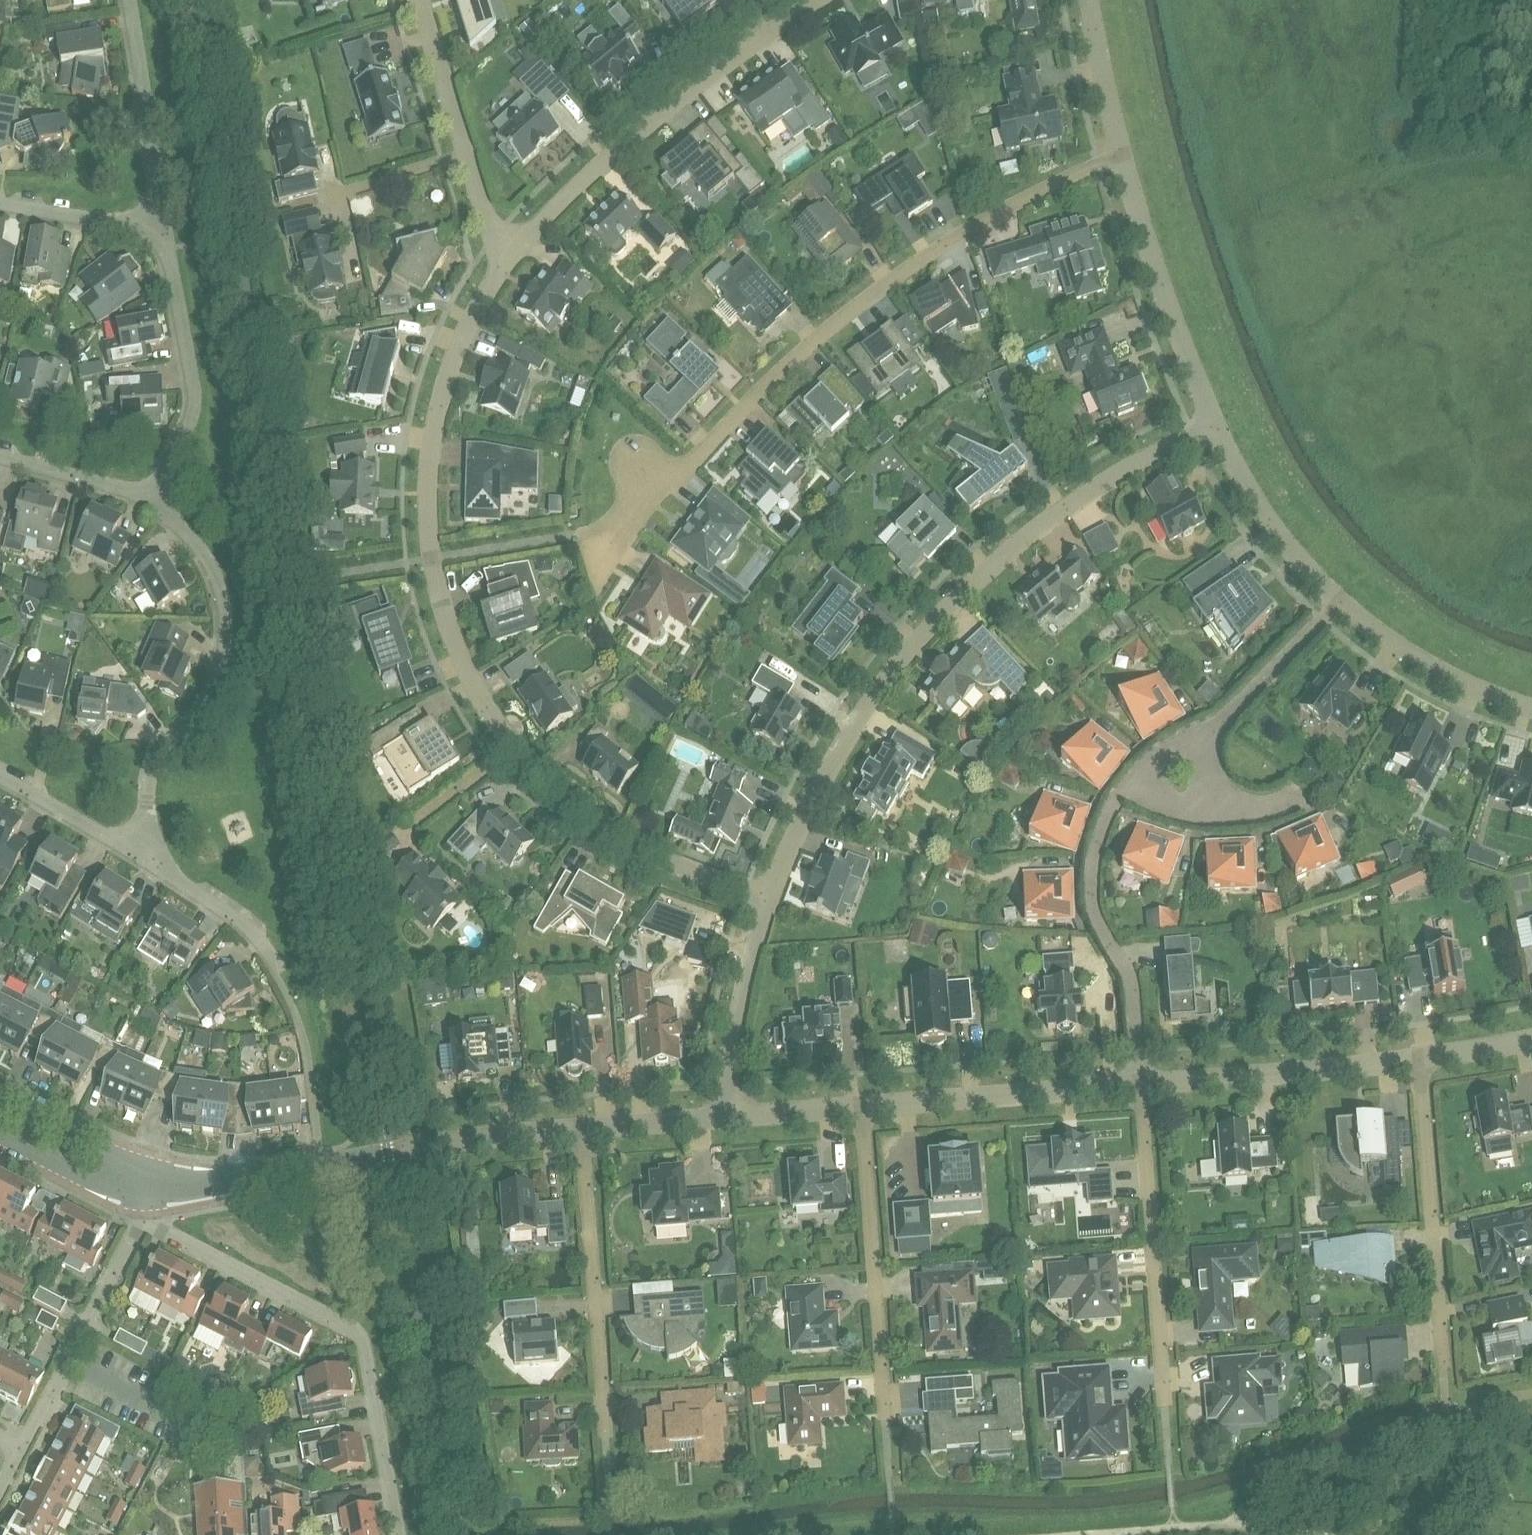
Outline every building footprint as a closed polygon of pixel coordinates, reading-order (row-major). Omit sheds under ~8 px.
[(74,0),(48,0),(49,11),(47,12),(48,13),(72,9),(70,1),(74,0)] [(324,10),(351,1),(351,0),(320,0),(324,10)] [(488,0),(455,0),(471,50),(496,26),(488,0)] [(688,23),(704,10),(706,12),(719,2),(720,2),(719,0),(667,0),(663,3),(662,3),(681,30),(682,29),(686,26),(685,24),(688,23)] [(926,6),(935,4),(957,1),(959,15),(975,12),(973,0),(925,0),(926,6)] [(1015,33),(1039,29),(1034,0),(1010,0),(1015,33)] [(612,81),(616,86),(628,76),(625,71),(639,60),(640,61),(641,60),(627,43),(640,33),(619,7),(609,15),(623,32),(620,34),(619,33),(618,33),(619,35),(604,46),(591,30),(579,40),(592,57),(579,68),(577,67),(576,67),(599,95),(600,94),(599,93),(612,81)] [(832,32),(838,44),(831,47),(846,73),(853,69),(857,76),(879,63),(875,57),(901,42),(887,16),(866,28),(867,30),(862,33),(855,20),(832,32)] [(525,37),(537,27),(528,17),(516,26),(525,37)] [(75,76),(72,95),(96,98),(99,80),(106,80),(106,79),(104,79),(101,63),(102,59),(105,59),(101,33),(77,36),(75,24),(47,29),(49,41),(57,40),(61,65),(67,64),(66,74),(75,76)] [(365,67),(369,65),(362,42),(343,48),(350,71),(353,70),(357,83),(356,83),(368,124),(372,123),(377,137),(373,138),(373,140),(404,131),(398,111),(402,110),(397,93),(393,94),(386,74),(369,79),(365,67)] [(520,83),(531,95),(552,76),(541,64),(520,83)] [(736,99),(762,135),(782,120),(794,137),(812,124),(816,130),(828,122),(789,67),(779,75),(776,71),(736,99)] [(1013,113),(999,116),(1006,147),(1061,136),(1059,130),(1060,125),(1061,121),(1060,117),(1059,115),(1057,113),(1055,110),(1054,104),(1042,107),(1041,99),(1038,100),(1033,74),(1019,77),(1017,68),(1003,71),(1013,113)] [(932,91),(943,88),(942,83),(938,78),(930,80),(932,91)] [(916,84),(920,98),(933,94),(929,80),(916,84)] [(885,98),(892,113),(901,109),(894,94),(885,98)] [(494,126),(502,134),(498,138),(497,137),(496,138),(504,146),(499,150),(513,165),(517,161),(523,166),(523,165),(536,152),(537,153),(546,145),(545,144),(559,131),(560,132),(561,131),(534,103),(533,104),(534,105),(526,96),(494,126)] [(18,120),(21,101),(0,97),(0,144),(13,146),(25,155),(33,152),(37,166),(41,165),(44,163),(47,162),(53,158),(56,155),(58,152),(60,150),(65,143),(68,141),(67,138),(71,136),(64,117),(34,129),(32,125),(21,129),(18,120)] [(933,98),(912,111),(919,123),(926,134),(938,127),(933,98)] [(305,118),(298,119),(297,118),(297,117),(295,115),(293,114),(292,113),(290,113),(289,113),(287,113),(285,114),(284,115),(283,115),(282,116),(282,117),(281,118),(280,119),(280,120),(280,122),(280,123),(282,132),(274,134),(277,148),(276,149),(279,164),(281,163),(285,183),(275,185),(279,202),(318,193),(313,172),(317,171),(315,162),(316,161),(313,149),(312,149),(305,118)] [(709,200),(726,185),(735,178),(750,197),(765,184),(741,154),(734,160),(704,123),(686,138),(690,143),(673,157),(679,164),(661,179),(672,192),(690,177),(709,200)] [(850,144),(839,126),(828,134),(839,151),(850,144)] [(853,193),(867,213),(871,210),(873,213),(883,206),(881,203),(894,195),(908,217),(908,218),(908,219),(930,204),(930,203),(927,205),(913,183),(925,174),(912,154),(853,193)] [(818,170),(803,181),(818,200),(819,202),(827,197),(834,206),(841,201),(834,191),(818,170)] [(774,196),(767,186),(761,191),(759,197),(764,203),(774,196)] [(619,195),(585,229),(607,252),(608,251),(613,257),(618,256),(627,248),(627,243),(621,238),(642,218),(619,195)] [(269,212),(266,196),(253,199),(256,214),(269,212)] [(847,230),(826,203),(794,228),(804,240),(807,238),(823,260),(820,263),(830,275),(854,256),(839,236),(847,230)] [(316,212),(283,220),(287,238),(291,237),(298,264),(303,263),(306,276),(307,276),(311,294),(312,296),(313,297),(315,299),(316,300),(317,301),(318,302),(319,302),(321,302),(322,303),(324,303),(326,303),(338,300),(335,289),(340,288),(343,284),(339,268),(342,267),(339,253),(336,254),(333,240),(309,245),(306,234),(321,230),(316,212)] [(656,216),(645,226),(664,247),(675,236),(656,216)] [(986,254),(994,279),(1036,266),(1037,269),(1065,260),(1077,299),(1102,292),(1096,272),(1105,269),(1097,242),(1090,243),(1083,220),(1059,228),(1057,222),(1030,230),(1033,239),(986,254)] [(8,284),(14,249),(0,246),(4,227),(0,226),(0,283),(8,284)] [(40,286),(40,283),(63,288),(69,253),(56,251),(58,238),(33,234),(26,272),(23,275),(21,282),(24,286),(36,288),(40,286)] [(732,242),(739,250),(747,243),(740,235),(732,242)] [(393,279),(381,300),(379,300),(381,315),(413,311),(411,296),(413,296),(415,292),(423,297),(447,255),(437,250),(434,238),(438,237),(438,236),(421,240),(416,237),(413,243),(396,247),(397,248),(400,247),(403,259),(392,279),(393,279)] [(676,258),(687,269),(694,261),(683,250),(676,258)] [(94,295),(82,304),(98,325),(139,293),(130,281),(141,272),(131,258),(115,262),(110,255),(82,280),(94,295)] [(724,261),(706,278),(717,290),(720,287),(729,297),(725,300),(726,301),(717,310),(729,322),(738,314),(748,325),(751,322),(761,333),(764,330),(765,331),(766,331),(765,329),(772,323),(773,325),(774,324),(773,322),(790,307),(747,260),(734,272),(724,261)] [(561,323),(569,312),(570,310),(568,308),(577,297),(581,300),(592,286),(564,266),(555,279),(545,272),(535,286),(534,286),(526,296),(527,297),(517,311),(550,335),(560,322),(561,323)] [(924,326),(928,324),(936,336),(957,322),(963,331),(979,327),(965,272),(964,272),(939,289),(937,285),(909,303),(924,326)] [(975,296),(979,314),(988,312),(984,294),(975,296)] [(916,339),(925,330),(906,310),(896,319),(916,339)] [(130,319),(131,322),(118,325),(121,341),(106,344),(111,368),(147,361),(144,347),(160,344),(160,341),(164,340),(162,328),(157,328),(155,318),(145,320),(142,314),(130,319)] [(614,334),(622,323),(614,317),(606,328),(614,334)] [(657,386),(644,400),(665,420),(687,397),(692,402),(717,375),(710,369),(713,364),(705,357),(701,361),(681,342),(686,336),(668,319),(658,330),(660,332),(649,344),(647,342),(646,343),(673,368),(676,365),(688,375),(668,397),(657,386)] [(847,355),(877,397),(881,395),(880,395),(887,390),(890,388),(899,401),(919,387),(909,374),(912,372),(912,371),(919,367),(922,365),(891,323),(878,332),(881,336),(862,350),(859,346),(847,355)] [(349,395),(349,397),(382,406),(382,407),(384,408),(386,399),(388,390),(391,379),(393,369),(394,369),(396,363),(401,350),(398,349),(395,331),(397,331),(396,330),(363,336),(364,337),(365,337),(365,340),(365,342),(368,343),(364,357),(355,354),(351,369),(360,371),(353,396),(349,395)] [(1102,332),(1061,348),(1071,375),(1085,370),(1092,387),(1091,388),(1102,418),(1116,412),(1118,416),(1134,410),(1133,406),(1146,401),(1144,394),(1148,393),(1141,376),(1137,377),(1134,371),(1120,377),(1102,332)] [(920,349),(931,366),(941,359),(930,342),(920,349)] [(484,380),(490,382),(482,407),(506,416),(512,400),(519,403),(529,374),(528,374),(530,366),(540,372),(546,361),(523,349),(517,360),(520,361),(517,370),(497,363),(497,364),(490,362),(484,380)] [(91,365),(93,377),(105,375),(103,362),(91,365)] [(5,386),(15,389),(12,404),(37,410),(41,396),(61,400),(69,368),(47,363),(46,370),(21,364),(20,369),(10,367),(5,386)] [(1002,370),(989,375),(997,397),(1005,416),(1023,409),(1016,389),(1007,368),(1002,370)] [(849,418),(842,411),(848,406),(855,413),(864,404),(837,373),(828,383),(824,379),(825,378),(824,377),(786,412),(812,440),(825,427),(832,435),(849,418)] [(581,375),(576,387),(589,392),(594,380),(581,375)] [(107,404),(122,403),(123,420),(142,419),(142,425),(160,424),(160,418),(163,418),(161,392),(144,393),(143,379),(106,381),(107,404)] [(313,415),(317,432),(329,430),(325,413),(313,415)] [(883,448),(894,438),(888,431),(877,441),(883,448)] [(968,451),(976,444),(964,431),(956,438),(968,451)] [(746,481),(741,486),(759,503),(770,491),(778,498),(791,484),(795,488),(810,471),(767,432),(746,455),(750,458),(738,470),(744,475),(742,477),(746,481)] [(334,443),(336,457),(344,456),(346,466),(343,466),(343,476),(332,476),(331,501),(342,502),(341,513),(373,514),(375,468),(366,467),(364,453),(366,452),(364,438),(334,443)] [(1038,465),(1046,460),(1036,446),(1028,452),(1038,465)] [(538,456),(502,449),(501,464),(467,463),(467,462),(466,462),(466,481),(471,481),(470,495),(466,495),(465,522),(481,522),(481,514),(500,514),(500,515),(501,515),(502,492),(528,492),(528,485),(537,486),(538,456)] [(969,485),(955,496),(969,514),(983,503),(1005,485),(1006,486),(1028,468),(1013,450),(1000,461),(987,454),(977,450),(974,454),(966,465),(974,472),(980,477),(970,484),(969,485)] [(845,484),(856,474),(849,467),(839,477),(845,484)] [(1148,491),(1158,509),(1153,512),(1169,541),(1182,535),(1183,538),(1194,532),(1192,529),(1205,522),(1188,492),(1183,495),(1173,477),(1148,491)] [(826,487),(834,496),(841,489),(834,480),(826,487)] [(46,494),(28,489),(26,497),(22,496),(16,516),(19,516),(17,525),(10,523),(4,550),(22,554),(26,539),(38,542),(42,550),(55,554),(65,520),(54,517),(57,505),(44,502),(46,494)] [(686,537),(677,549),(706,571),(715,559),(719,562),(721,564),(729,561),(736,551),(737,544),(735,542),(734,541),(728,537),(732,531),(737,525),(743,529),(750,520),(723,497),(715,508),(711,505),(705,512),(702,517),(697,513),(682,534),(686,537)] [(914,567),(924,557),(928,561),(956,534),(924,502),(896,529),(902,534),(887,549),(901,563),(897,567),(909,580),(918,571),(914,567)] [(576,505),(569,506),(571,514),(578,513),(576,505)] [(104,515),(92,509),(74,547),(116,567),(130,538),(117,531),(122,520),(105,512),(104,515)] [(1106,526),(1095,532),(1108,555),(1118,549),(1106,526)] [(311,551),(345,553),(346,537),(328,536),(328,530),(312,529),(311,551)] [(122,579),(143,595),(147,592),(157,609),(185,594),(183,590),(184,585),(180,578),(175,576),(165,559),(158,562),(156,559),(144,550),(122,579)] [(1024,607),(1038,624),(1062,604),(1067,609),(1073,610),(1079,605),(1080,599),(1075,593),(1083,586),(1084,588),(1100,577),(1081,551),(1066,562),(1067,563),(1054,574),(1047,566),(1035,576),(1036,578),(1015,596),(1018,599),(1017,602),(1021,607),(1024,607)] [(538,570),(543,573),(553,571),(551,556),(536,559),(538,570)] [(504,568),(509,585),(488,592),(493,608),(482,612),(493,644),(537,629),(527,597),(522,599),(517,584),(533,579),(528,563),(504,568)] [(694,623),(691,621),(706,597),(657,567),(623,620),(641,631),(639,633),(653,642),(655,643),(657,643),(659,643),(661,642),(663,641),(664,640),(665,638),(665,637),(666,636),(666,635),(666,633),(665,632),(665,631),(664,630),(664,629),(663,628),(662,628),(669,617),(689,630),(694,623)] [(833,570),(824,581),(828,585),(808,610),(819,619),(813,627),(807,634),(820,645),(817,648),(816,649),(834,663),(857,634),(853,631),(863,618),(850,608),(854,603),(851,601),(859,590),(833,570)] [(1251,594),(1238,575),(1219,588),(1209,574),(1204,577),(1203,575),(1185,587),(1197,603),(1193,606),(1198,614),(1205,623),(1207,626),(1213,622),(1215,624),(1219,621),(1218,619),(1221,616),(1240,644),(1269,614),(1263,606),(1268,602),(1258,590),(1251,594)] [(728,600),(741,609),(751,595),(739,586),(728,600)] [(378,609),(377,607),(376,607),(381,621),(364,627),(363,623),(361,624),(379,677),(381,677),(379,673),(396,667),(406,697),(408,696),(407,693),(416,690),(417,693),(419,693),(399,634),(402,627),(395,624),(383,589),(382,589),(388,606),(378,609)] [(77,627),(83,628),(86,617),(75,615),(74,622),(77,627)] [(143,658),(151,661),(144,676),(161,684),(159,689),(180,698),(186,683),(182,681),(189,664),(176,658),(179,652),(181,653),(187,639),(157,626),(143,658)] [(930,675),(933,677),(920,693),(931,703),(930,704),(934,708),(936,707),(947,716),(960,701),(963,703),(975,689),(972,687),(975,684),(979,686),(983,688),(988,688),(992,688),(996,686),(1000,683),(1012,696),(1009,699),(1010,700),(1031,681),(983,629),(961,649),(958,647),(945,663),(942,661),(930,675)] [(1123,650),(1134,665),(1150,653),(1139,638),(1123,650)] [(3,679),(15,653),(2,647),(0,646),(0,677),(3,679)] [(506,672),(514,683),(517,682),(523,692),(519,694),(520,695),(529,708),(528,708),(537,721),(538,720),(546,732),(546,733),(547,734),(573,715),(572,714),(572,715),(570,711),(577,706),(564,688),(557,692),(546,677),(546,676),(541,679),(535,669),(537,667),(529,656),(506,672)] [(17,707),(16,710),(44,716),(51,682),(66,685),(71,663),(45,657),(42,669),(26,666),(20,692),(14,690),(11,706),(17,707)] [(1364,708),(1351,697),(1347,695),(1356,683),(1354,681),(1356,678),(1346,671),(1344,674),(1334,666),(1315,691),(1312,689),(1299,706),(1325,725),(1330,717),(1348,730),(1364,708)] [(765,745),(769,743),(779,749),(786,737),(788,737),(788,736),(787,735),(793,725),(794,725),(795,724),(794,724),(801,711),(786,702),(795,686),(762,667),(752,684),(772,696),(762,714),(757,715),(751,725),(753,729),(751,732),(754,734),(755,739),(765,745)] [(678,709),(637,676),(625,690),(667,724),(678,709)] [(1119,700),(1144,740),(1146,738),(1151,737),(1155,735),(1158,732),(1161,729),(1164,726),(1168,724),(1183,716),(1158,676),(1119,700)] [(1220,694),(1214,688),(1209,682),(1197,694),(1209,705),(1220,694)] [(78,723),(80,723),(96,735),(103,726),(105,726),(106,722),(108,718),(107,717),(107,715),(135,718),(136,720),(148,711),(131,688),(110,685),(110,687),(83,683),(81,697),(74,707),(79,711),(78,723)] [(412,733),(403,718),(364,743),(374,759),(384,752),(410,794),(459,763),(433,720),(412,733)] [(1413,764),(1403,783),(1425,794),(1446,753),(1433,747),(1440,732),(1415,720),(1405,740),(1403,739),(1395,755),(1413,764)] [(580,746),(591,754),(583,765),(594,774),(593,776),(606,786),(607,785),(618,794),(638,769),(603,741),(608,734),(597,725),(580,746)] [(1117,766),(1128,754),(1091,725),(1062,761),(1099,790),(1101,787),(1105,784),(1108,781),(1110,778),(1112,774),(1114,770),(1117,766)] [(873,765),(870,763),(861,778),(864,780),(853,798),(862,803),(855,815),(871,824),(877,813),(886,818),(897,799),(900,801),(909,786),(905,784),(912,773),(923,779),(929,768),(930,768),(937,756),(897,733),(888,748),(884,746),(873,765)] [(345,753),(358,747),(352,734),(339,741),(345,753)] [(963,751),(961,754),(980,768),(994,748),(991,746),(987,744),(983,743),(978,743),(974,744),(970,745),(966,748),(963,751)] [(1455,761),(1453,768),(1460,771),(1463,765),(1455,761)] [(1494,797),(1515,802),(1513,812),(1531,817),(1531,762),(1528,761),(1528,764),(1524,764),(1521,778),(1500,773),(1494,797)] [(956,776),(969,782),(975,771),(962,764),(956,776)] [(1025,774),(1009,764),(998,780),(1014,790),(1025,774)] [(746,778),(717,765),(711,780),(721,784),(717,794),(722,796),(717,810),(712,808),(702,830),(677,819),(676,822),(673,821),(669,830),(672,831),(671,834),(696,845),(695,847),(714,855),(720,840),(734,846),(751,807),(732,799),(736,791),(740,792),(746,778)] [(1030,838),(1075,853),(1075,849),(1078,845),(1079,841),(1080,837),(1081,833),(1081,828),(1083,824),(1089,809),(1044,794),(1030,838)] [(2,888),(21,854),(8,847),(14,837),(20,825),(22,821),(5,811),(3,815),(0,813),(0,887),(2,888)] [(509,819),(507,821),(499,813),(481,832),(469,821),(447,845),(462,859),(474,846),(481,853),(488,846),(511,867),(513,865),(519,864),(524,860),(523,854),(534,843),(509,819)] [(1281,835),(1277,836),(1296,879),(1338,861),(1319,817),(1305,825),(1301,827),(1296,827),(1292,828),(1288,830),(1284,832),(1281,835)] [(1166,885),(1182,840),(1166,836),(1161,834),(1158,832),(1154,830),(1150,828),(1146,827),(1142,827),(1138,825),(1123,870),(1166,885)] [(1430,844),(1452,855),(1459,840),(1438,830),(1430,844)] [(37,861),(29,871),(43,882),(32,896),(33,902),(53,917),(75,888),(62,878),(78,857),(76,856),(75,850),(67,844),(60,844),(53,839),(43,854),(36,855),(37,861)] [(1254,889),(1252,841),(1236,843),(1231,844),(1228,843),(1223,842),(1219,842),(1215,843),(1210,844),(1206,843),(1208,891),(1254,889)] [(367,851),(377,864),(389,854),(378,842),(367,851)] [(1471,845),(1466,862),(1480,865),(1484,850),(1471,845)] [(1399,861),(1403,870),(1420,862),(1412,847),(1403,851),(1399,861)] [(971,859),(954,851),(945,868),(963,876),(971,859)] [(810,890),(811,891),(805,907),(834,918),(848,878),(863,883),(870,862),(848,854),(844,865),(823,858),(817,874),(816,874),(810,890)] [(393,877),(410,894),(404,900),(420,916),(417,918),(427,928),(430,926),(433,929),(460,900),(443,883),(446,880),(431,866),(428,869),(414,856),(393,877)] [(1374,860),(1356,868),(1364,886),(1382,878),(1374,860)] [(1395,900),(1429,884),(1421,866),(1386,882),(1387,885),(1385,885),(1391,898),(1393,897),(1395,900)] [(625,902),(609,893),(580,876),(578,880),(566,873),(534,930),(543,935),(574,909),(596,921),(593,939),(598,942),(606,947),(623,916),(619,913),(625,902)] [(1026,921),(1073,919),(1072,916),(1073,911),(1073,907),(1073,903),(1072,898),(1071,894),(1071,890),(1072,873),(1024,875),(1026,921)] [(109,876),(99,893),(96,891),(86,908),(101,917),(96,925),(118,939),(138,907),(127,900),(132,891),(109,876)] [(855,921),(862,894),(850,890),(842,918),(855,921)] [(1281,893),(1262,897),(1266,916),(1285,912),(1281,893)] [(657,904),(640,928),(686,945),(696,918),(657,904)] [(1375,921),(1387,919),(1385,906),(1372,908),(1375,921)] [(152,931),(140,951),(164,965),(169,957),(188,969),(206,941),(195,934),(197,931),(174,917),(167,907),(164,910),(163,909),(150,930),(152,931)] [(1178,910),(1159,911),(1160,930),(1179,929),(1178,910)] [(915,921),(909,944),(928,949),(930,941),(936,942),(940,928),(915,921)] [(1464,990),(1458,949),(1454,949),(1451,934),(1428,938),(1430,953),(1427,954),(1427,957),(1404,961),(1410,992),(1424,990),(1423,982),(1431,980),(1434,995),(1464,990)] [(1166,1022),(1171,1022),(1212,1018),(1211,1004),(1183,997),(1182,986),(1194,985),(1192,964),(1191,955),(1197,955),(1198,954),(1199,953),(1199,952),(1200,945),(1200,944),(1200,943),(1200,942),(1199,942),(1199,941),(1198,941),(1197,940),(1196,940),(1190,941),(1190,939),(1182,939),(1164,941),(1165,956),(1163,956),(1165,987),(1168,987),(1169,1007),(1168,1008),(1167,1008),(1166,1009),(1165,1011),(1165,1012),(1165,1013),(1166,1022)] [(1048,1029),(1056,1029),(1056,1031),(1058,1031),(1063,1035),(1071,1034),(1075,1029),(1076,1029),(1075,1013),(1081,1012),(1079,995),(1074,996),(1073,982),(1071,982),(1071,971),(1074,971),(1073,955),(1043,957),(1044,973),(1045,973),(1046,984),(1045,984),(1046,998),(1040,998),(1041,1015),(1047,1015),(1048,1029)] [(44,958),(39,969),(48,974),(53,963),(44,958)] [(211,970),(189,985),(196,995),(192,997),(206,1020),(222,1010),(223,1011),(226,1009),(228,1011),(232,1012),(236,1012),(240,1012),(244,1012),(248,1012),(253,1012),(249,994),(254,991),(239,967),(218,980),(211,970)] [(499,973),(500,991),(515,990),(513,971),(499,973)] [(1361,974),(1364,1005),(1379,1003),(1376,972),(1361,974)] [(77,991),(83,979),(76,975),(70,987),(77,991)] [(1349,975),(1308,979),(1308,983),(1292,984),(1295,1008),(1311,1006),(1311,1010),(1352,1006),(1349,975)] [(650,979),(624,981),(628,1023),(642,1022),(645,1063),(655,1063),(656,1066),(660,1067),(664,1066),(668,1065),(668,1062),(678,1061),(676,1040),(680,1040),(680,1035),(680,1032),(678,1027),(675,1027),(674,1014),(657,1015),(652,1011),(650,979)] [(950,1039),(949,1024),(948,1020),(958,1020),(958,1023),(973,1022),(970,982),(946,983),(945,980),(913,983),(914,1001),(903,1002),(905,1024),(916,1023),(917,1041),(922,1041),(922,1044),(930,1047),(938,1046),(946,1042),(946,1039),(950,1039)] [(850,981),(835,982),(837,1006),(852,1005),(850,981)] [(421,986),(423,1007),(434,1007),(433,984),(421,986)] [(587,1018),(603,1017),(601,987),(585,989),(587,1018)] [(1,993),(0,992),(0,1042),(17,1010),(23,998),(3,988),(1,993)] [(470,994),(470,1004),(499,1004),(499,994),(470,994)] [(17,1010),(0,1042),(0,1048),(17,1057),(29,1035),(39,1041),(51,1018),(53,1014),(23,998),(17,1010)] [(805,1022),(783,1023),(786,1056),(812,1054),(811,1048),(834,1046),(833,1038),(840,1037),(838,1013),(804,1016),(805,1022)] [(64,1019),(62,1024),(51,1018),(39,1041),(50,1046),(38,1068),(58,1078),(84,1029),(64,1019)] [(455,1046),(443,1047),(445,1070),(457,1069),(458,1079),(476,1078),(476,1076),(476,1073),(485,1072),(496,1071),(495,1067),(512,1066),(508,1030),(492,1032),(491,1027),(490,1019),(469,1021),(470,1029),(470,1034),(454,1035),(455,1046)] [(559,1070),(567,1069),(568,1074),(572,1077),(576,1078),(580,1076),(583,1073),(583,1068),(591,1068),(590,1053),(592,1053),(591,1037),(589,1037),(588,1023),(556,1025),(559,1070)] [(89,1066),(100,1072),(114,1045),(84,1029),(58,1078),(78,1088),(89,1066)] [(212,1052),(228,1054),(230,1038),(212,1036),(211,1045),(212,1045),(212,1052)] [(103,1100),(123,1109),(140,1072),(146,1056),(114,1045),(100,1072),(113,1077),(103,1100)] [(161,1079),(140,1072),(123,1109),(144,1118),(154,1095),(166,1101),(174,1075),(164,1072),(161,1079)] [(176,1127),(199,1130),(205,1088),(183,1085),(184,1077),(174,1075),(166,1101),(180,1103),(176,1127)] [(308,1102),(304,1076),(292,1078),(293,1086),(272,1089),(277,1131),(299,1128),(296,1104),(308,1102)] [(224,1109),(238,1111),(238,1085),(228,1084),(226,1092),(205,1088),(199,1130),(221,1133),(224,1109)] [(255,1134),(277,1131),(272,1089),(250,1092),(248,1084),(238,1085),(238,1111),(251,1109),(255,1134)] [(1478,1131),(1481,1130),(1483,1142),(1485,1142),(1486,1145),(1510,1141),(1509,1138),(1511,1137),(1511,1136),(1531,1132),(1527,1109),(1507,1112),(1504,1099),(1477,1104),(1479,1117),(1476,1117),(1478,1131)] [(1336,1133),(1337,1150),(1338,1152),(1338,1154),(1339,1156),(1339,1158),(1340,1160),(1341,1163),(1342,1164),(1344,1168),(1346,1169),(1348,1171),(1349,1172),(1353,1175),(1357,1177),(1359,1178),(1362,1179),(1361,1165),(1383,1163),(1385,1190),(1402,1188),(1396,1119),(1382,1120),(1382,1119),(1356,1121),(1356,1125),(1336,1126),(1336,1133)] [(1220,1145),(1214,1145),(1216,1160),(1221,1160),(1223,1180),(1251,1178),(1250,1170),(1276,1168),(1274,1140),(1248,1142),(1247,1130),(1235,1131),(1235,1128),(1224,1129),(1224,1132),(1219,1132),(1220,1145)] [(1052,1145),(1053,1148),(1027,1150),(1029,1179),(1078,1175),(1079,1186),(1087,1185),(1089,1203),(1113,1202),(1110,1171),(1094,1172),(1092,1142),(1081,1143),(1081,1142),(1063,1143),(1063,1144),(1052,1145)] [(942,1156),(930,1157),(934,1205),(963,1202),(964,1214),(981,1213),(981,1201),(978,1153),(966,1154),(965,1152),(942,1154),(942,1156)] [(786,1169),(787,1181),(791,1181),(793,1209),(821,1206),(821,1201),(833,1200),(833,1205),(847,1204),(845,1177),(831,1178),(831,1179),(819,1180),(818,1164),(804,1165),(803,1161),(792,1162),(792,1166),(789,1166),(790,1169),(786,1169)] [(653,1193),(642,1193),(644,1214),(654,1214),(655,1229),(687,1227),(686,1222),(720,1219),(718,1191),(692,1193),(692,1196),(685,1196),(682,1170),(661,1171),(661,1176),(651,1177),(653,1193)] [(15,1182),(13,1180),(11,1175),(7,1173),(2,1175),(0,1174),(0,1211),(15,1182)] [(15,1182),(0,1211),(0,1218),(29,1234),(39,1216),(27,1210),(36,1192),(28,1188),(27,1183),(22,1181),(17,1183),(15,1182)] [(500,1192),(497,1195),(498,1205),(501,1207),(504,1207),(507,1235),(535,1232),(534,1231),(548,1230),(550,1245),(566,1243),(562,1204),(538,1206),(537,1197),(532,1198),(531,1187),(528,1187),(528,1184),(525,1181),(519,1182),(516,1185),(517,1188),(503,1189),(503,1192),(500,1192)] [(930,1237),(928,1204),(894,1207),(897,1240),(930,1237)] [(1097,1216),(1122,1215),(1122,1205),(1096,1207),(1097,1216)] [(35,1236),(67,1253),(85,1218),(83,1216),(81,1212),(77,1209),(72,1211),(64,1207),(55,1224),(44,1218),(35,1236)] [(1334,1221),(1345,1220),(1345,1213),(1333,1213),(1334,1221)] [(1531,1246),(1531,1213),(1474,1225),(1484,1276),(1490,1275),(1492,1282),(1517,1277),(1512,1250),(1531,1246)] [(88,1219),(85,1218),(67,1253),(94,1267),(103,1249),(98,1246),(107,1229),(98,1224),(97,1220),(93,1217),(88,1219)] [(466,1226),(466,1235),(479,1233),(478,1225),(466,1226)] [(1300,1248),(1310,1248),(1310,1237),(1300,1237),(1300,1248)] [(1279,1254),(1295,1252),(1294,1239),(1277,1241),(1279,1254)] [(1317,1270),(1318,1270),(1318,1267),(1354,1264),(1355,1278),(1394,1289),(1394,1291),(1396,1291),(1393,1260),(1389,1260),(1387,1241),(1392,1240),(1392,1239),(1315,1245),(1317,1270)] [(1521,1252),(1524,1263),(1531,1261),(1531,1249),(1521,1252)] [(1200,1298),(1201,1319),(1202,1331),(1230,1329),(1227,1285),(1232,1279),(1255,1278),(1253,1250),(1202,1254),(1196,1260),(1198,1274),(1195,1274),(1197,1299),(1200,1298)] [(154,1316),(162,1302),(180,1266),(177,1265),(176,1260),(171,1258),(167,1260),(159,1256),(150,1273),(144,1270),(129,1300),(130,1304),(154,1316)] [(724,1275),(731,1274),(735,1269),(734,1263),(729,1258),(722,1259),(718,1265),(718,1271),(724,1275)] [(1009,1260),(977,1263),(977,1274),(984,1274),(1010,1272),(1009,1260)] [(1114,1281),(1112,1261),(1072,1264),(1072,1267),(1050,1269),(1053,1295),(1079,1293),(1081,1319),(1089,1319),(1093,1322),(1105,1321),(1109,1317),(1117,1316),(1115,1294),(1112,1294),(1111,1281),(1114,1281)] [(917,1279),(920,1307),(927,1306),(928,1314),(926,1314),(929,1353),(960,1350),(956,1304),(974,1303),(971,1275),(977,1274),(977,1263),(950,1265),(951,1276),(917,1279)] [(182,1268),(180,1266),(162,1302),(194,1319),(206,1295),(195,1290),(201,1277),(193,1273),(191,1269),(187,1266),(182,1268)] [(0,1271),(0,1282),(6,1285),(11,1276),(0,1271)] [(27,1284),(11,1276),(6,1285),(22,1294),(27,1284)] [(717,1283),(717,1293),(736,1292),(735,1281),(717,1283)] [(765,1281),(755,1281),(756,1299),(766,1299),(765,1281)] [(638,1285),(638,1296),(677,1295),(677,1284),(638,1285)] [(839,1347),(836,1316),(836,1315),(823,1316),(821,1288),(788,1291),(789,1308),(793,1307),(794,1322),(790,1322),(793,1351),(839,1347)] [(34,1301),(41,1305),(47,1293),(40,1289),(34,1301)] [(245,1350),(258,1325),(242,1316),(249,1302),(244,1300),(243,1296),(233,1291),(230,1292),(225,1290),(215,1310),(210,1307),(201,1325),(226,1338),(222,1345),(242,1356),(245,1350)] [(15,1297),(5,1292),(0,1300),(0,1303),(9,1308),(15,1297)] [(67,1303),(47,1293),(41,1305),(61,1315),(67,1303)] [(620,1321),(624,1321),(625,1323),(626,1326),(627,1328),(628,1330),(630,1332),(631,1334),(634,1338),(636,1340),(638,1342),(640,1343),(645,1346),(649,1348),(652,1349),(654,1350),(659,1351),(662,1351),(666,1351),(667,1362),(669,1362),(669,1359),(674,1358),(677,1357),(680,1356),(682,1355),(685,1354),(687,1353),(692,1350),(694,1348),(697,1345),(699,1347),(700,1346),(692,1338),(697,1332),(700,1326),(707,1325),(704,1293),(634,1299),(634,1300),(638,1300),(639,1318),(620,1319),(620,1321)] [(15,1297),(9,1308),(19,1313),(25,1302),(15,1297)] [(503,1304),(505,1320),(512,1320),(513,1327),(512,1327),(513,1342),(514,1342),(515,1350),(514,1350),(515,1365),(559,1361),(558,1346),(556,1347),(555,1339),(557,1338),(556,1324),(537,1325),(536,1318),(538,1318),(536,1301),(503,1304)] [(1523,1301),(1487,1308),(1492,1332),(1498,1331),(1499,1338),(1482,1342),(1486,1366),(1522,1359),(1520,1346),(1531,1344),(1531,1324),(1527,1325),(1523,1301)] [(1083,1330),(1075,1304),(1060,1309),(1068,1335),(1083,1330)] [(36,1324),(44,1328),(50,1316),(42,1312),(36,1324)] [(53,1333),(59,1321),(50,1316),(44,1328),(53,1333)] [(272,1332),(258,1325),(245,1350),(267,1361),(275,1346),(300,1359),(312,1335),(279,1318),(272,1332)] [(1360,1388),(1403,1384),(1401,1362),(1406,1361),(1404,1329),(1341,1334),(1344,1366),(1365,1365),(1359,1372),(1360,1388)] [(120,1331),(114,1343),(135,1354),(141,1342),(120,1331)] [(1296,1347),(1298,1358),(1306,1356),(1305,1346),(1296,1347)] [(165,1357),(153,1351),(148,1362),(160,1367),(165,1357)] [(8,1399),(26,1364),(8,1355),(0,1370),(0,1395),(8,1399)] [(169,1370),(184,1377),(187,1368),(185,1360),(176,1356),(169,1370)] [(729,1361),(730,1380),(747,1378),(746,1359),(729,1361)] [(1218,1387),(1207,1388),(1209,1419),(1238,1416),(1239,1424),(1263,1422),(1260,1388),(1280,1387),(1278,1361),(1258,1363),(1258,1359),(1214,1362),(1214,1363),(1216,1363),(1218,1387)] [(35,1393),(37,1390),(45,1374),(26,1364),(8,1399),(27,1409),(35,1393)] [(307,1376),(310,1393),(298,1395),(302,1418),(329,1413),(326,1400),(351,1395),(349,1384),(353,1382),(351,1373),(347,1371),(346,1369),(307,1376)] [(1064,1420),(1065,1432),(1067,1462),(1115,1459),(1115,1453),(1128,1452),(1125,1414),(1118,1415),(1111,1409),(1108,1369),(1060,1373),(1061,1378),(1044,1379),(1047,1421),(1064,1420)] [(972,1378),(925,1381),(926,1394),(973,1391),(972,1378)] [(980,1445),(981,1454),(1012,1452),(1012,1458),(1013,1458),(1012,1435),(1022,1434),(1018,1381),(992,1383),(993,1398),(996,1397),(998,1417),(953,1421),(952,1412),(928,1414),(931,1453),(947,1452),(946,1448),(980,1445)] [(729,1396),(743,1394),(742,1382),(727,1383),(729,1396)] [(752,1393),(765,1392),(764,1383),(751,1384),(752,1393)] [(786,1391),(789,1427),(790,1446),(820,1443),(818,1418),(844,1416),(842,1386),(786,1391)] [(980,1417),(979,1392),(962,1393),(963,1418),(980,1417)] [(652,1432),(648,1432),(650,1452),(673,1450),(672,1444),(697,1442),(699,1460),(721,1459),(720,1437),(718,1438),(717,1427),(723,1426),(721,1407),(713,1408),(712,1394),(677,1397),(679,1411),(670,1411),(670,1409),(650,1411),(652,1432)] [(526,1406),(527,1429),(524,1429),(526,1462),(544,1461),(544,1464),(547,1466),(559,1465),(561,1463),(560,1459),(578,1458),(576,1426),(553,1427),(552,1404),(526,1406)] [(69,1419),(60,1438),(95,1456),(105,1437),(69,1419)] [(237,1424),(238,1436),(255,1433),(252,1420),(237,1424)] [(364,1448),(361,1445),(360,1440),(325,1446),(322,1431),(298,1435),(303,1463),(316,1461),(318,1463),(315,1467),(330,1477),(333,1473),(365,1467),(364,1462),(366,1458),(366,1455),(365,1451),(364,1448)] [(86,1474),(95,1456),(60,1438),(50,1456),(86,1474)] [(224,1463),(226,1485),(194,1487),(197,1534),(237,1534),(235,1511),(231,1512),(230,1486),(245,1485),(245,1479),(245,1472),(244,1459),(243,1451),(224,1463)] [(50,1456),(41,1474),(76,1492),(86,1474),(50,1456)] [(244,1459),(245,1472),(258,1471),(259,1472),(259,1458),(244,1459)] [(135,1464),(130,1474),(139,1479),(145,1469),(135,1464)] [(968,1479),(987,1478),(986,1465),(967,1466),(968,1479)] [(67,1510),(76,1492),(41,1474),(31,1492),(67,1510)] [(130,1474),(125,1484),(134,1489),(139,1479),(130,1474)] [(31,1492),(22,1510),(57,1528),(67,1510),(31,1492)] [(368,1508),(365,1492),(323,1500),(323,1502),(314,1503),(317,1519),(341,1514),(344,1534),(350,1533),(351,1534),(377,1534),(372,1507),(368,1508)] [(258,1517),(259,1534),(286,1534),(285,1528),(299,1527),(297,1499),(272,1501),(273,1516),(258,1517)] [(117,1500),(111,1510),(121,1515),(126,1505),(117,1500)] [(57,1528),(22,1510),(12,1529),(24,1534),(54,1534),(57,1528)] [(115,1525),(121,1515),(111,1510),(106,1521),(115,1525)]
